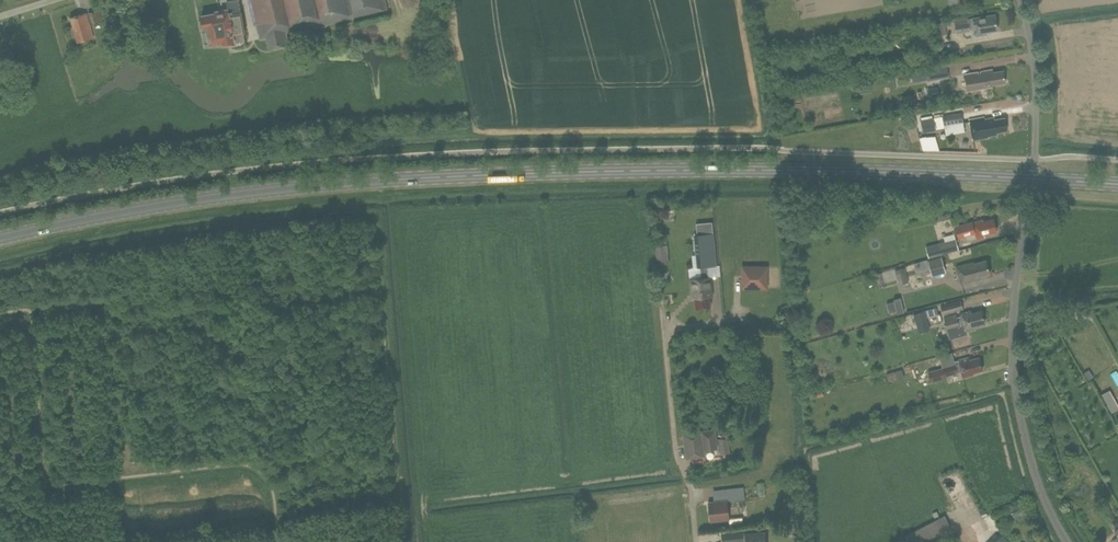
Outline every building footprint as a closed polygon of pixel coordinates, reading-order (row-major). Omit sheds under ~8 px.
[(228,7),(215,9),(215,11),(201,14),(204,26),(208,26),(211,42),(234,38),(235,40),(245,38),(243,31),(245,31),(239,0),(227,0),(228,7)] [(386,0),(249,0),(254,25),(257,24),(261,39),(267,37),(270,48),(289,43),(287,32),(301,29),(301,30),(388,9),(386,0)] [(103,21),(99,9),(88,12),(92,24),(103,21)] [(93,37),(86,12),(70,17),(77,42),(93,37)] [(997,30),(995,14),(955,20),(957,32),(970,30),(969,26),(973,26),(975,36),(985,34),(985,32),(997,30)] [(936,23),(939,36),(947,34),(945,22),(936,23)] [(949,77),(947,65),(912,72),(913,79),(920,78),(920,80),(927,79),(927,81),(949,77)] [(993,72),(992,69),(965,74),(967,90),(984,88),(993,86),(993,84),(1006,83),(1003,70),(993,72)] [(962,112),(942,115),(944,125),(963,121),(962,113),(962,112)] [(921,119),(923,132),(936,130),(934,117),(921,119)] [(984,119),(984,117),(970,120),(973,139),(985,137),(985,135),(997,133),(997,131),(1007,129),(1005,118),(994,119),(994,118),(984,119)] [(983,221),(983,220),(982,219),(956,225),(959,237),(976,232),(977,238),(984,237),(984,234),(997,231),(993,218),(983,221)] [(704,234),(705,244),(717,242),(715,233),(704,234)] [(669,263),(666,237),(655,238),(657,264),(669,263)] [(959,250),(956,238),(926,246),(929,258),(959,250)] [(928,260),(932,276),(946,272),(942,256),(928,260)] [(956,266),(961,283),(980,278),(980,276),(990,273),(986,260),(974,263),(973,262),(956,266)] [(742,288),(767,288),(767,266),(742,266),(742,288)] [(895,269),(899,285),(909,282),(905,267),(895,269)] [(886,286),(883,274),(876,275),(879,287),(886,286)] [(694,292),(696,307),(710,306),(710,298),(712,298),(710,276),(690,278),(692,292),(694,292)] [(905,312),(901,297),(894,299),(894,301),(887,303),(889,313),(897,311),(898,313),(905,312)] [(963,309),(960,299),(941,305),(944,315),(963,309)] [(1094,319),(1086,305),(1077,310),(1085,324),(1094,319)] [(925,310),(927,317),(938,314),(936,307),(925,310)] [(970,310),(960,313),(961,316),(957,317),(956,314),(944,317),(949,338),(967,334),(966,330),(973,328),(972,326),(985,323),(981,310),(971,313),(970,310)] [(925,311),(914,314),(919,333),(930,329),(925,311)] [(954,361),(952,353),(933,358),(935,363),(941,362),(943,368),(928,372),(931,381),(944,377),(944,376),(957,372),(961,371),(963,377),(973,374),(972,372),(982,370),(979,357),(969,360),(968,357),(959,359),(959,360),(954,361)] [(1099,370),(1112,363),(1108,357),(1096,364),(1099,370)] [(893,382),(908,378),(906,369),(890,373),(893,382)] [(683,434),(686,458),(705,456),(704,450),(717,448),(715,429),(683,434)] [(718,438),(720,453),(730,452),(728,437),(718,438)] [(723,489),(725,500),(728,500),(745,498),(744,487),(723,489)] [(729,519),(730,519),(728,500),(727,500),(708,502),(710,521),(729,519)] [(908,541),(921,541),(951,527),(945,515),(904,536),(908,541)] [(752,528),(721,531),(722,541),(746,539),(746,541),(765,541),(764,531),(752,532),(752,528)]
